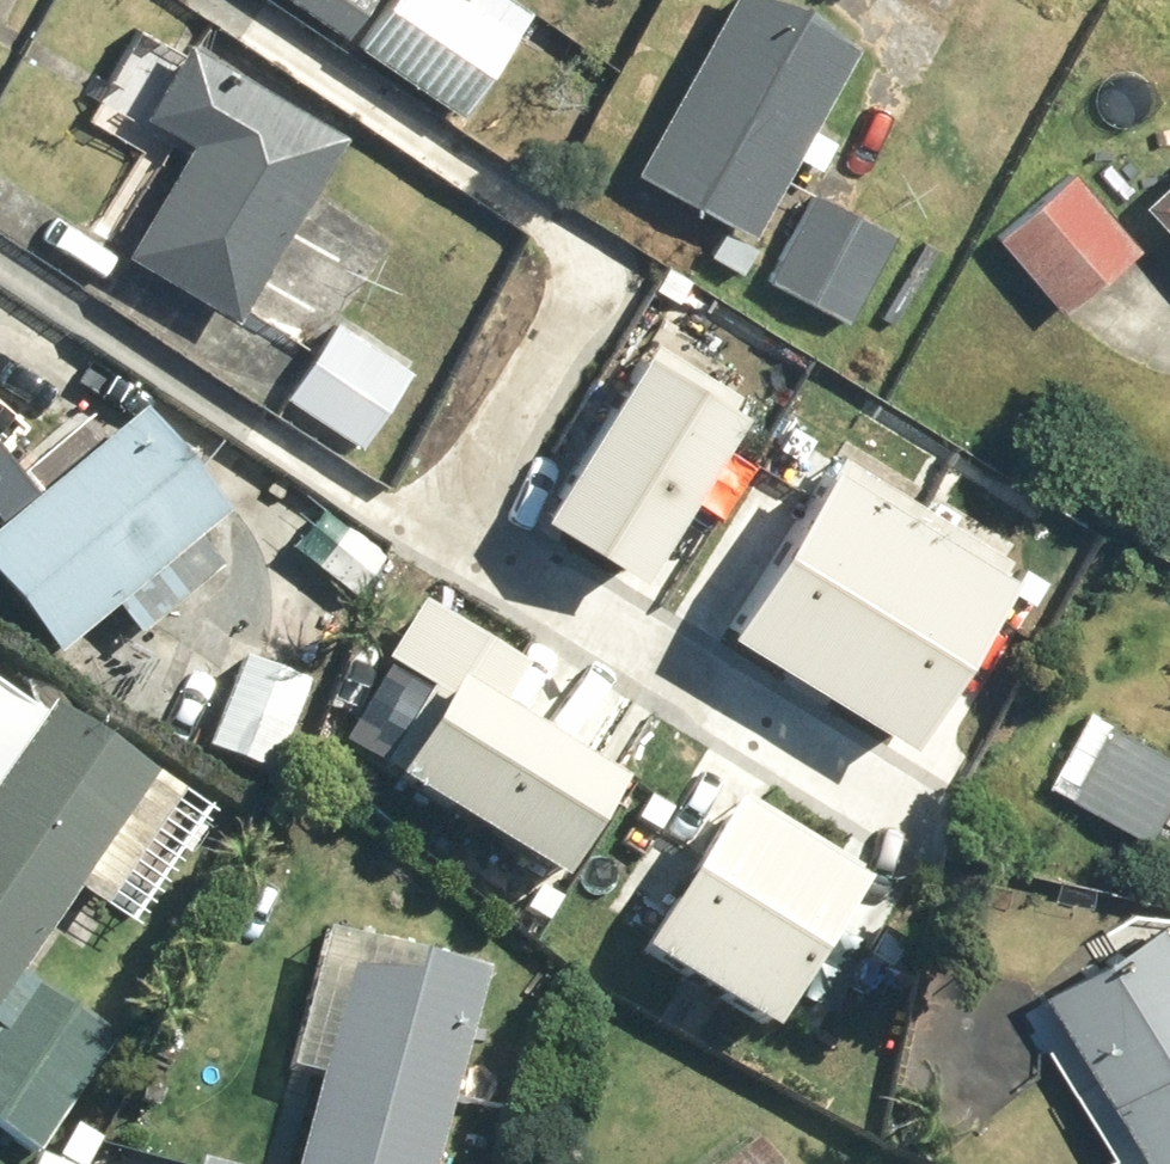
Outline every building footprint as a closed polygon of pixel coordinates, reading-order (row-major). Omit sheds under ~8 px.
[(346,34),(368,0),(293,0),(346,34)] [(357,44),(459,112),(527,10),(512,0),(387,0),(357,44)] [(776,0),(729,0),(634,172),(752,236),(797,155),(819,167),(834,140),(812,127),(857,44),(776,0)] [(345,132),(186,39),(142,113),(189,141),(123,252),(235,318),(345,132)] [(1071,171),(996,235),(1061,312),(1137,248),(1071,171)] [(1141,204),(1169,235),(1169,177),(1141,204)] [(895,233),(815,192),(769,281),(848,322),(895,233)] [(410,371),(336,322),(287,395),(361,444),(410,371)] [(638,334),(537,507),(639,566),(740,393),(638,334)] [(142,412),(0,529),(0,588),(57,657),(115,609),(139,637),(221,569),(197,540),(227,515),(142,412)] [(827,447),(721,613),(900,726),(1006,560),(827,447)] [(428,677),(370,766),(554,885),(624,777),(498,694),(523,656),(424,592),(386,650),(428,677)] [(309,683),(244,658),(209,749),(275,774),(309,683)] [(0,777),(0,1003),(76,891),(102,909),(181,793),(50,704),(0,777)] [(1115,726),(1074,801),(1146,840),(1169,797),(1169,756),(1115,726)] [(737,797),(640,945),(763,1025),(860,877),(737,797)] [(1039,992),(1144,1163),(1169,1163),(1169,943),(1157,921),(1039,992)] [(325,932),(289,1067),(321,1075),(297,1163),(430,1163),(476,995),(416,979),(422,958),(325,932)] [(29,980),(0,1023),(0,1130),(37,1154),(115,1037),(29,980)] [(721,1163),(773,1163),(755,1139),(721,1163)]
